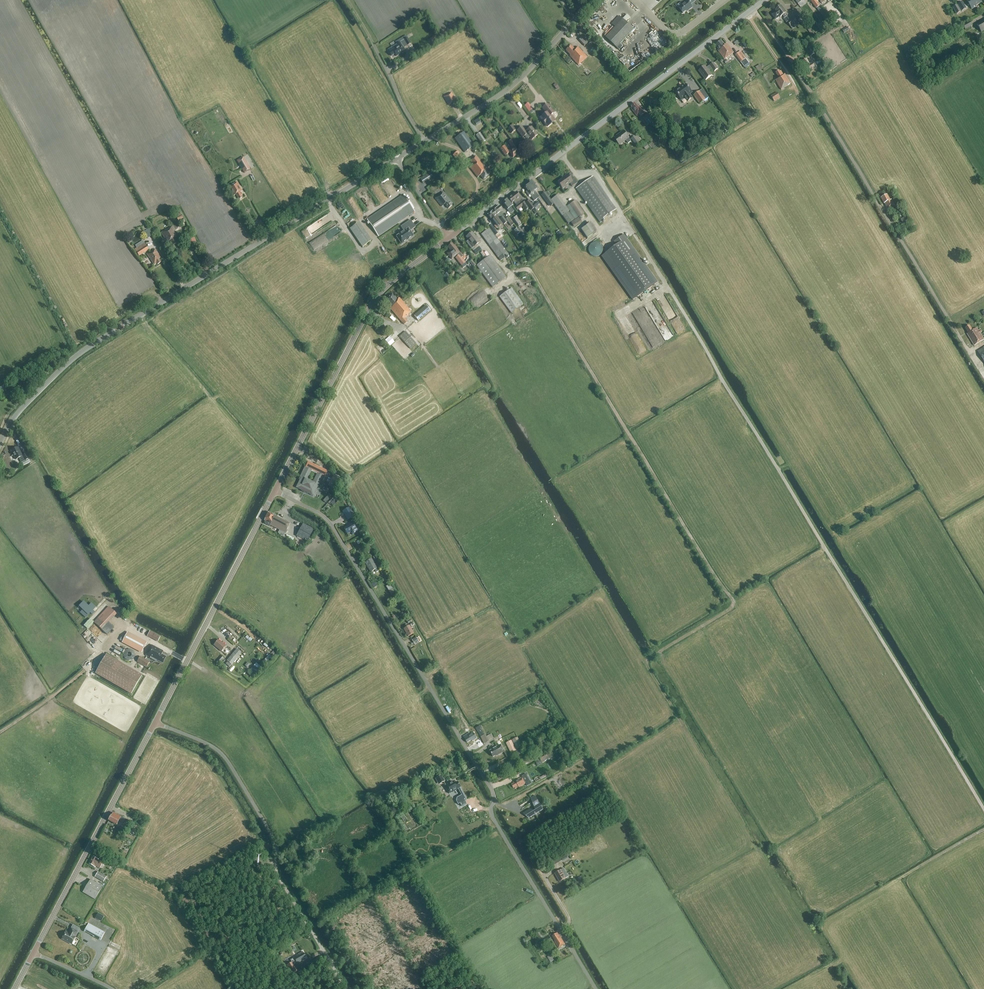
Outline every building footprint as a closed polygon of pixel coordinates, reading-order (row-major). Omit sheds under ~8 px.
[(690,5),(695,1),(694,0),(687,0),(684,2),(685,3),(679,8),(683,13),(689,9),(689,10),(692,8),(690,5)] [(825,19),(829,16),(820,5),(818,3),(819,2),(817,0),(811,0),(810,0),(816,8),(817,8),(818,10),(812,15),(819,24),(825,19)] [(981,2),(980,0),(968,0),(967,1),(972,9),(976,6),(981,2)] [(966,9),(963,2),(958,4),(962,11),(966,9)] [(953,8),(956,14),(961,12),(957,5),(953,8)] [(780,17),(783,16),(784,18),(787,16),(785,13),(786,13),(781,6),(775,11),(776,12),(772,15),(776,20),(780,17)] [(617,48),(634,30),(626,22),(630,18),(627,15),(626,16),(625,15),(625,14),(623,12),(615,20),(619,24),(606,38),(617,48)] [(794,17),(787,22),(792,29),(799,24),(797,22),(799,20),(796,16),(794,18),(794,17)] [(844,32),(849,29),(843,19),(838,22),(844,32)] [(963,25),(965,30),(972,26),(970,21),(963,25)] [(404,41),(407,46),(411,44),(408,38),(407,38),(406,36),(395,42),(397,44),(388,50),(389,52),(391,57),(395,54),(396,57),(406,51),(401,43),(404,41)] [(584,46),(589,42),(583,36),(579,40),(584,46)] [(721,41),(720,42),(716,45),(719,50),(718,50),(725,59),(734,53),(727,44),(725,46),(721,41)] [(570,56),(578,66),(587,57),(578,47),(575,50),(571,46),(566,51),(570,56)] [(806,50),(810,57),(815,54),(811,47),(806,50)] [(951,54),(948,48),(943,51),(946,57),(951,54)] [(736,55),(741,62),(742,61),(746,58),(741,51),(736,55)] [(817,68),(813,62),(809,64),(806,60),(803,62),(803,63),(802,64),(808,73),(814,70),(817,68)] [(707,68),(705,66),(699,71),(706,80),(712,76),(709,71),(712,69),(714,72),(718,69),(714,63),(710,66),(707,68)] [(775,80),(781,90),(788,86),(788,85),(791,84),(785,74),(784,75),(781,71),(780,72),(779,71),(776,73),(779,78),(775,80)] [(685,97),(688,101),(692,98),(689,94),(692,92),(686,85),(681,89),(676,93),(681,100),(685,97)] [(694,95),(700,104),(706,99),(700,91),(694,95)] [(774,101),(780,98),(777,92),(771,96),(774,101)] [(449,105),(456,101),(452,93),(444,97),(449,105)] [(528,101),(524,104),(529,111),(533,108),(528,101)] [(645,114),(643,111),(639,107),(638,108),(635,104),(631,106),(632,108),(631,108),(637,117),(638,116),(638,115),(639,114),(641,117),(645,114)] [(547,105),(544,107),(548,113),(541,118),(546,125),(547,126),(548,127),(549,126),(549,125),(554,121),(550,115),(553,113),(547,105)] [(648,114),(643,117),(649,125),(654,121),(652,118),(648,114)] [(511,134),(516,131),(512,126),(507,129),(511,134)] [(538,135),(531,127),(526,132),(522,127),(517,130),(523,137),(525,136),(526,138),(527,138),(529,138),(530,137),(532,140),(538,135)] [(455,138),(465,152),(474,146),(464,132),(455,138)] [(623,132),(615,138),(619,145),(626,140),(628,144),(631,142),(623,132)] [(480,134),(476,137),(482,145),(485,142),(480,134)] [(635,136),(631,139),(636,145),(639,142),(635,136)] [(515,147),(508,152),(504,146),(500,149),(505,156),(509,153),(513,158),(520,153),(515,147)] [(465,160),(458,151),(453,155),(460,164),(465,160)] [(488,172),(485,169),(474,155),(473,156),(474,157),(470,161),(472,164),(469,167),(478,178),(480,176),(483,180),(489,175),(487,173),(488,172)] [(251,169),(243,157),(237,161),(244,173),(251,169)] [(608,163),(615,169),(617,167),(611,160),(608,163)] [(420,178),(423,183),(433,177),(430,172),(420,178)] [(564,177),(565,178),(558,183),(562,189),(570,183),(572,187),(577,183),(574,178),(571,180),(567,174),(564,177)] [(593,177),(576,189),(599,221),(616,209),(593,177)] [(532,181),(529,183),(532,188),(532,189),(533,191),(532,191),(533,193),(534,192),(538,198),(539,197),(535,191),(538,189),(532,181)] [(242,195),(240,192),(242,191),(237,182),(228,187),(233,196),(236,194),(238,199),(242,197),(241,196),(242,195)] [(528,183),(524,187),(527,191),(526,192),(529,196),(530,195),(534,201),(538,198),(534,192),(533,193),(532,191),(533,191),(532,189),(532,188),(529,183),(528,183)] [(452,203),(443,192),(435,199),(442,207),(445,204),(448,209),(452,205),(451,204),(452,203)] [(514,198),(515,201),(517,201),(522,207),(523,207),(524,209),(525,209),(526,211),(529,208),(523,200),(523,201),(522,200),(520,197),(516,192),(512,196),(514,198)] [(545,193),(542,195),(546,201),(550,206),(553,204),(545,193)] [(887,194),(881,198),(884,203),(885,203),(888,210),(895,206),(892,199),(890,200),(887,194)] [(403,195),(367,220),(378,237),(406,218),(415,212),(403,195)] [(558,195),(551,200),(564,218),(568,224),(574,219),(568,211),(569,211),(558,195)] [(512,203),(515,207),(518,211),(522,207),(517,201),(515,201),(514,198),(512,196),(508,199),(512,203)] [(512,206),(507,199),(504,202),(504,203),(503,205),(507,210),(508,209),(511,213),(514,211),(511,207),(512,206)] [(531,210),(534,207),(532,205),(529,200),(526,203),(531,210)] [(573,209),(570,211),(575,219),(578,217),(585,213),(576,200),(569,204),(573,209)] [(492,211),(496,216),(496,215),(503,225),(507,222),(503,217),(504,217),(500,212),(503,210),(499,206),(492,211)] [(502,224),(496,216),(492,211),(488,215),(498,228),(502,224)] [(509,216),(506,219),(511,226),(514,224),(509,216)] [(513,219),(517,226),(518,225),(519,226),(521,224),(521,223),(522,223),(518,216),(513,219)] [(907,216),(900,219),(904,225),(910,222),(907,216)] [(582,222),(579,217),(571,222),(574,227),(582,222)] [(415,227),(410,220),(401,227),(404,231),(397,236),(402,244),(413,236),(410,231),(415,227)] [(370,240),(359,221),(349,226),(360,246),(370,240)] [(597,231),(591,222),(586,226),(581,229),(587,238),(597,231)] [(178,242),(176,237),(177,237),(174,231),(175,230),(173,226),(162,232),(167,242),(170,240),(173,245),(178,242)] [(508,255),(489,228),(481,234),(500,261),(508,255)] [(499,235),(494,228),(491,230),(498,239),(502,237),(500,234),(499,235)] [(148,239),(153,236),(149,229),(144,232),(148,239)] [(466,237),(469,240),(466,242),(471,249),(472,249),(475,254),(481,249),(477,244),(481,242),(478,239),(477,239),(472,232),(466,237)] [(617,246),(602,257),(633,300),(657,283),(624,236),(614,242),(617,246)] [(135,249),(139,256),(149,250),(143,241),(135,245),(137,248),(135,249)] [(601,255),(601,242),(589,242),(589,255),(601,255)] [(448,247),(450,251),(447,253),(452,259),(460,252),(455,245),(454,246),(452,243),(450,245),(449,245),(448,246),(448,247)] [(158,264),(161,262),(159,259),(161,258),(155,249),(147,254),(154,265),(157,263),(158,264)] [(455,258),(463,268),(467,265),(465,263),(466,262),(459,255),(455,258)] [(506,277),(491,255),(477,265),(493,287),(506,277)] [(510,289),(500,296),(512,312),(521,305),(510,289)] [(392,294),(385,301),(391,307),(390,308),(401,322),(404,324),(408,321),(405,318),(409,315),(408,314),(411,312),(399,298),(398,299),(396,297),(395,298),(392,294)] [(426,305),(414,316),(419,321),(431,311),(426,305)] [(967,334),(974,345),(983,340),(977,328),(973,330),(970,325),(965,328),(968,333),(967,334)] [(405,331),(400,337),(411,349),(416,344),(405,331)] [(385,339),(389,345),(394,342),(389,336),(385,339)] [(0,387),(0,394),(8,389),(7,386),(5,387),(4,385),(0,387)] [(18,447),(11,451),(16,460),(19,458),(21,463),(29,459),(26,454),(22,456),(18,447)] [(311,470),(318,473),(314,481),(321,484),(324,477),(325,477),(327,471),(308,462),(306,468),(305,467),(300,476),(306,479),(305,479),(307,480),(309,478),(308,478),(311,470)] [(325,484),(328,486),(337,490),(343,479),(334,474),(331,479),(329,477),(325,484)] [(319,488),(321,484),(314,481),(313,480),(312,483),(307,480),(305,479),(306,479),(300,476),(299,479),(300,480),(298,484),(300,485),(298,488),(302,490),(301,491),(307,494),(308,493),(313,496),(317,487),(319,488)] [(343,511),(348,520),(356,515),(350,507),(343,511)] [(270,525),(279,530),(285,533),(290,524),(275,516),(269,512),(264,521),(265,521),(264,522),(264,523),(265,524),(269,526),(270,525)] [(347,534),(351,532),(352,535),(360,531),(357,526),(355,527),(352,522),(348,524),(349,525),(344,528),(347,534)] [(295,538),(306,544),(312,532),(301,526),(295,538)] [(365,563),(371,572),(375,570),(376,572),(379,571),(377,568),(371,559),(365,563)] [(84,602),(79,606),(86,613),(83,616),(85,618),(88,615),(96,607),(92,603),(88,606),(84,602)] [(108,606),(94,622),(107,635),(114,627),(109,623),(117,614),(108,606)] [(409,626),(404,629),(408,636),(414,633),(411,628),(412,627),(411,625),(409,626)] [(147,636),(157,642),(160,636),(150,631),(147,636)] [(121,638),(120,640),(123,642),(142,652),(146,643),(127,633),(124,639),(121,638)] [(419,636),(411,639),(413,644),(421,641),(419,636)] [(218,640),(214,645),(221,652),(226,646),(218,640)] [(163,651),(151,645),(146,656),(158,662),(159,661),(163,663),(166,657),(161,654),(163,651)] [(133,660),(138,652),(130,647),(125,656),(133,660)] [(230,667),(241,653),(237,649),(227,661),(228,662),(226,664),(230,667)] [(106,655),(95,673),(131,693),(142,675),(106,655)] [(146,667),(150,662),(140,656),(137,662),(146,667)] [(480,726),(476,728),(481,736),(484,734),(481,729),(482,728),(480,726)] [(468,734),(464,737),(467,743),(471,740),(472,741),(477,738),(473,733),(469,736),(468,734)] [(512,740),(517,750),(522,747),(518,737),(512,740)] [(506,743),(511,753),(516,750),(511,741),(506,743)] [(493,750),(490,751),(493,757),(496,756),(504,752),(500,745),(493,749),(493,750)] [(550,752),(540,757),(542,761),(553,756),(550,752)] [(525,758),(525,757),(519,761),(521,765),(532,760),(529,756),(525,758)] [(502,768),(503,772),(508,769),(509,770),(518,765),(515,760),(502,767),(503,768),(502,768)] [(514,784),(512,785),(513,788),(515,787),(515,789),(519,787),(525,784),(527,786),(531,784),(526,774),(522,776),(522,777),(515,781),(516,781),(513,782),(514,784)] [(435,779),(439,785),(445,781),(441,775),(435,779)] [(453,782),(445,786),(449,794),(457,789),(458,788),(462,795),(457,798),(456,801),(458,805),(460,803),(461,804),(462,806),(467,804),(465,801),(466,800),(459,787),(460,787),(461,787),(458,782),(454,784),(453,782)] [(523,814),(529,819),(543,810),(534,796),(530,799),(536,810),(533,812),(530,810),(523,814)] [(112,816),(111,816),(109,821),(117,825),(119,820),(123,822),(125,819),(113,813),(112,816)] [(132,835),(135,837),(138,831),(135,830),(136,828),(131,826),(128,833),(132,836),(132,835)] [(103,863),(99,860),(97,859),(93,857),(89,864),(93,866),(95,867),(96,866),(100,868),(101,865),(103,863)] [(561,870),(555,874),(560,882),(566,878),(568,877),(564,869),(561,870)] [(100,872),(98,871),(95,877),(103,882),(107,876),(100,872)] [(102,887),(90,880),(83,893),(95,900),(102,887)] [(98,913),(95,918),(101,922),(104,916),(98,913)] [(88,924),(84,931),(85,932),(85,931),(94,936),(93,937),(100,941),(105,933),(88,924)] [(73,925),(68,934),(65,932),(62,939),(72,944),(76,937),(75,937),(79,928),(73,925)] [(561,937),(558,933),(552,936),(555,941),(554,941),(555,942),(558,948),(565,944),(561,937)] [(296,963),(296,964),(302,960),(301,959),(306,957),(304,953),(303,951),(298,954),(299,954),(293,958),(291,960),(292,962),(287,965),(292,974),(297,971),(294,965),(296,963)]
